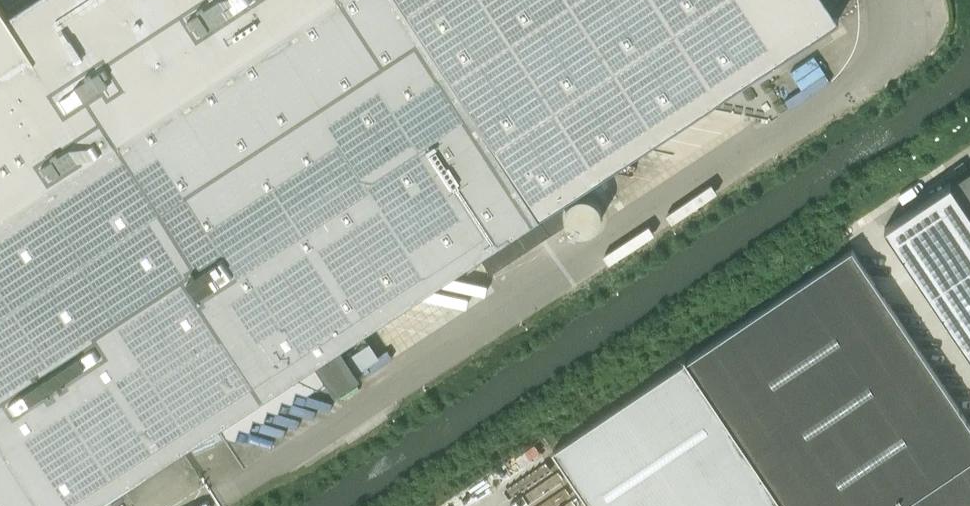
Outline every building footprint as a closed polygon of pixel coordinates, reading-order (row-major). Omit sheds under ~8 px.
[(4,505),(94,505),(146,472),(180,449),(219,424),(226,435),(236,437),(239,425),(250,428),(254,416),(264,419),(268,407),(279,410),(283,397),(293,400),(296,388),(307,391),(325,379),(335,395),(360,378),(357,373),(346,357),(339,346),(478,254),(490,272),(565,222),(554,204),(838,18),(827,0),(27,0),(7,13),(1,3),(0,4),(0,500),(4,505)] [(1,3),(7,13),(27,0),(0,0),(0,1),(1,3)] [(885,228),(969,354),(969,170),(952,183),(885,228)] [(595,227),(597,225),(599,220),(601,216),(601,210),(599,205),(597,201),(593,197),(588,195),(583,194),(576,195),(571,198),(568,202),(565,206),(564,210),(564,217),(566,221),(569,225),(572,228),(576,230),(583,231),(589,230),(592,229),(595,227)] [(589,505),(969,505),(969,426),(851,249),(701,350),(552,451),(589,505)]
